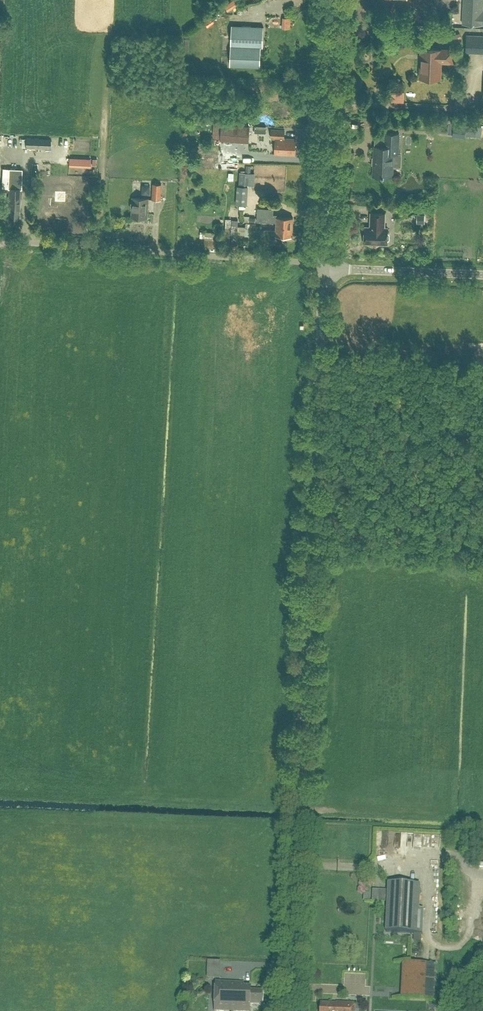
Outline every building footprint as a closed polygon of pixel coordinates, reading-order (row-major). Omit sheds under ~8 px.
[(482,24),(482,13),(482,0),(463,0),(462,23),(482,24)] [(278,15),(277,46),(288,47),(289,15),(278,15)] [(232,25),(230,65),(260,66),(261,46),(262,46),(263,26),(232,25)] [(475,27),(475,35),(466,35),(465,51),(482,52),(482,28),(475,27)] [(421,55),(423,55),(422,77),(439,78),(440,59),(452,60),(453,49),(422,48),(421,55)] [(285,65),(285,52),(270,52),(270,65),(285,65)] [(430,121),(428,135),(438,136),(440,122),(430,121)] [(254,122),(253,132),(261,132),(262,123),(254,122)] [(478,126),(454,127),(455,136),(478,135),(478,126)] [(267,132),(267,137),(253,136),(253,146),(269,147),(270,138),(271,138),(275,138),(275,154),(294,155),(295,138),(284,138),(284,129),(271,129),(271,132),(267,132)] [(209,145),(224,147),(225,139),(217,138),(218,131),(211,130),(209,145)] [(234,132),(233,138),(244,139),(245,133),(242,133),(243,130),(238,130),(238,132),(234,132)] [(398,153),(399,133),(385,132),(384,146),(374,146),(374,157),(375,157),(374,164),(373,163),(373,175),(390,176),(390,166),(393,166),(393,153),(398,153)] [(26,137),(26,147),(50,148),(50,139),(26,137)] [(229,143),(228,151),(238,151),(238,143),(229,143)] [(7,188),(9,188),(8,208),(0,207),(0,216),(7,216),(18,217),(20,189),(21,189),(22,168),(8,167),(7,188)] [(160,199),(161,189),(168,189),(169,181),(161,180),(161,183),(153,183),(152,199),(160,199)] [(235,206),(247,207),(248,190),(242,190),(243,182),(236,182),(236,186),(236,190),(235,206)] [(131,217),(147,218),(149,198),(132,197),(132,202),(131,202),(130,208),(131,208),(131,217)] [(276,226),(292,227),(293,216),(277,216),(277,214),(266,213),(266,208),(258,207),(257,221),(276,222),(276,226)] [(389,237),(389,232),(387,230),(387,227),(383,227),(384,212),(370,212),(370,220),(372,221),(372,226),(364,226),(364,242),(386,243),(387,239),(389,237)] [(251,235),(251,229),(256,229),(256,223),(245,222),(245,226),(238,225),(238,219),(225,218),(225,236),(230,236),(230,234),(251,235)] [(292,235),(292,227),(276,226),(276,229),(260,228),(260,226),(256,225),(256,230),(252,229),(251,235),(257,235),(257,242),(276,243),(276,234),(292,235)] [(222,239),(219,239),(210,238),(210,235),(205,235),(206,238),(204,238),(203,246),(204,246),(204,250),(221,252),(222,239)] [(416,843),(424,843),(424,834),(415,835),(416,843)] [(386,932),(418,934),(422,934),(424,910),(419,909),(420,885),(388,884),(386,932)] [(402,963),(401,998),(435,999),(437,965),(402,963)] [(251,988),(244,987),(244,984),(215,983),(214,1010),(250,1010),(250,1006),(263,1006),(264,992),(251,992),(251,988)] [(354,1004),(337,1003),(337,1004),(321,1003),(320,1010),(354,1010),(354,1004)]
